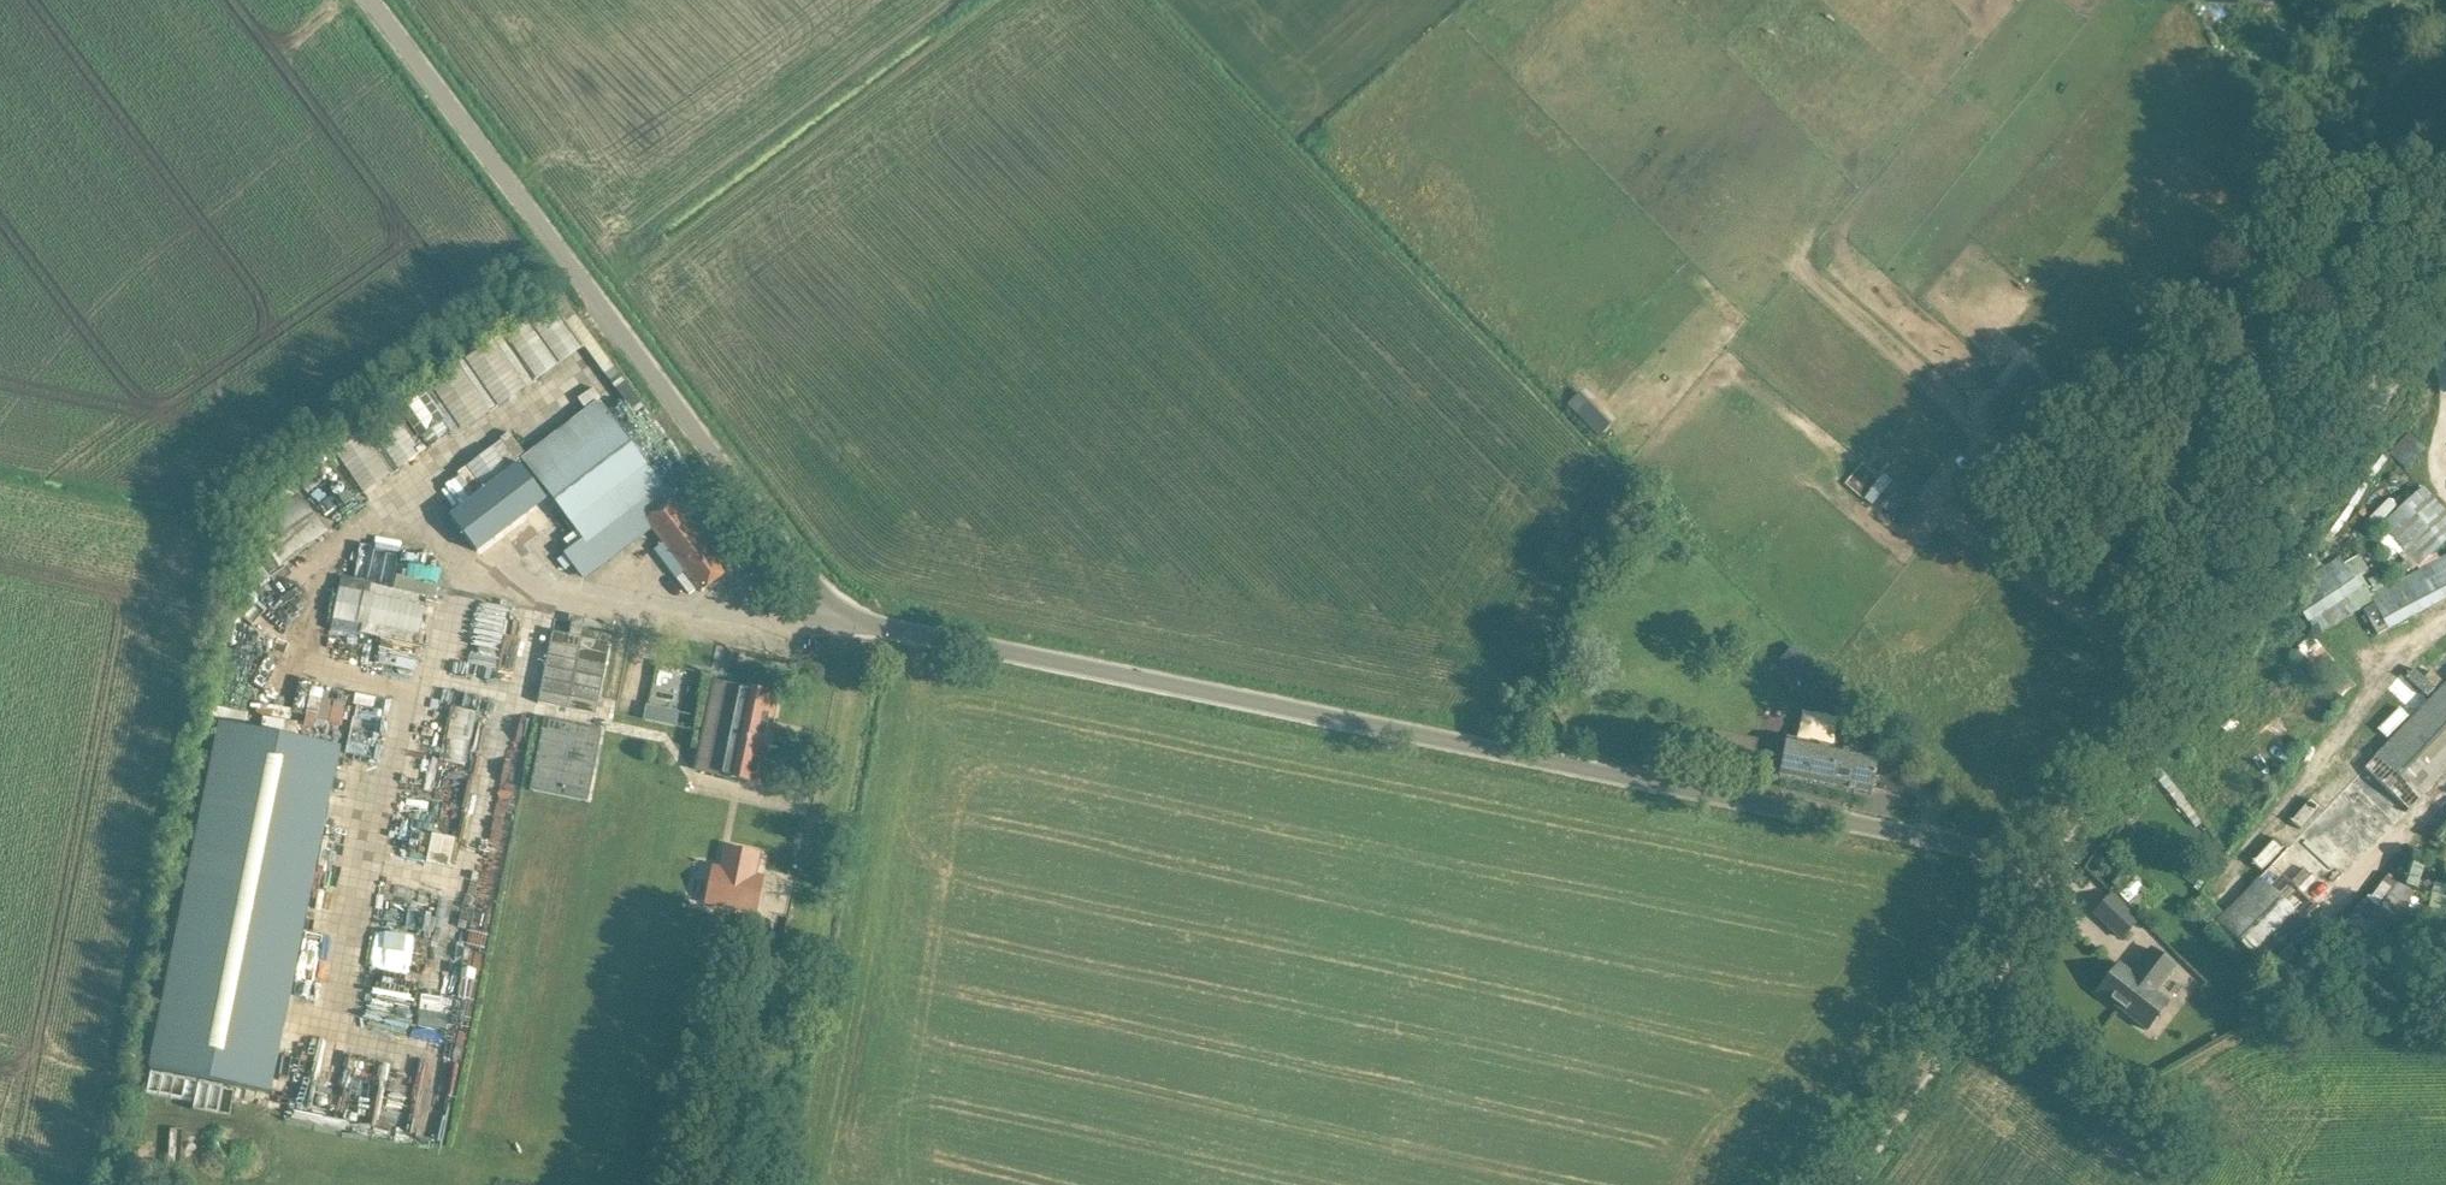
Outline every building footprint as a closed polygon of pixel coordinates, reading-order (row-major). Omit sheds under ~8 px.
[(518,383),(574,350),(549,307),(493,341),(518,383)] [(558,321),(579,350),(473,424),(491,449),(523,427),(530,438),(617,378),(570,313),(558,321)] [(487,407),(518,387),(491,345),(460,365),(487,407)] [(453,430),(482,413),(457,371),(428,388),(453,430)] [(402,403),(427,436),(435,431),(410,397),(402,403)] [(729,571),(600,401),(599,401),(524,459),(584,538),(564,553),(583,579),(651,527),(701,592),(729,571)] [(396,466),(418,451),(395,418),(373,433),(396,466)] [(2405,469),(2425,449),(2409,433),(2389,453),(2405,469)] [(357,491),(384,473),(363,442),(336,461),(357,491)] [(547,497),(520,462),(451,514),(478,549),(547,497)] [(327,532),(292,485),(245,521),(253,533),(241,542),(267,576),(327,532)] [(1876,505),(1906,529),(1920,512),(1889,488),(1876,505)] [(2439,507),(2423,489),(2382,525),(2420,566),(2445,543),(2445,514),(2439,507)] [(360,543),(352,577),(377,583),(385,549),(360,543)] [(2445,598),(2445,557),(2371,596),(2388,629),(2445,598)] [(2345,616),(2337,602),(2359,588),(2340,559),(2289,593),(2317,635),(2345,616)] [(336,620),(428,638),(433,609),(342,591),(336,620)] [(488,631),(504,635),(510,609),(494,606),(488,631)] [(560,650),(613,659),(617,632),(564,624),(560,650)] [(776,696),(715,683),(698,770),(758,783),(776,696)] [(2211,930),(2255,973),(2445,772),(2445,683),(2211,930)] [(323,729),(333,693),(308,687),(299,723),(323,729)] [(639,719),(672,725),(675,709),(643,702),(639,719)] [(447,762),(467,762),(469,708),(448,707),(447,762)] [(271,1094),(341,749),(221,724),(151,1070),(271,1094)] [(1879,756),(1786,738),(1779,775),(1872,794),(1879,756)] [(449,877),(470,777),(438,770),(429,811),(410,807),(397,866),(449,877)] [(715,869),(708,902),(755,912),(762,879),(754,877),(758,855),(728,849),(723,870),(715,869)] [(791,911),(797,874),(765,869),(759,906),(791,911)] [(2390,922),(2363,902),(2342,931),(2369,951),(2390,922)] [(2274,959),(2289,973),(2298,964),(2290,957),(2295,951),(2288,944),(2274,959)] [(2120,964),(2098,993),(2146,1030),(2168,1001),(2156,992),(2175,968),(2150,949),(2135,969),(2137,971),(2134,975),(2120,964)] [(397,956),(396,976),(420,978),(422,958),(397,956)] [(2298,990),(2305,978),(2293,971),(2286,983),(2298,990)]
